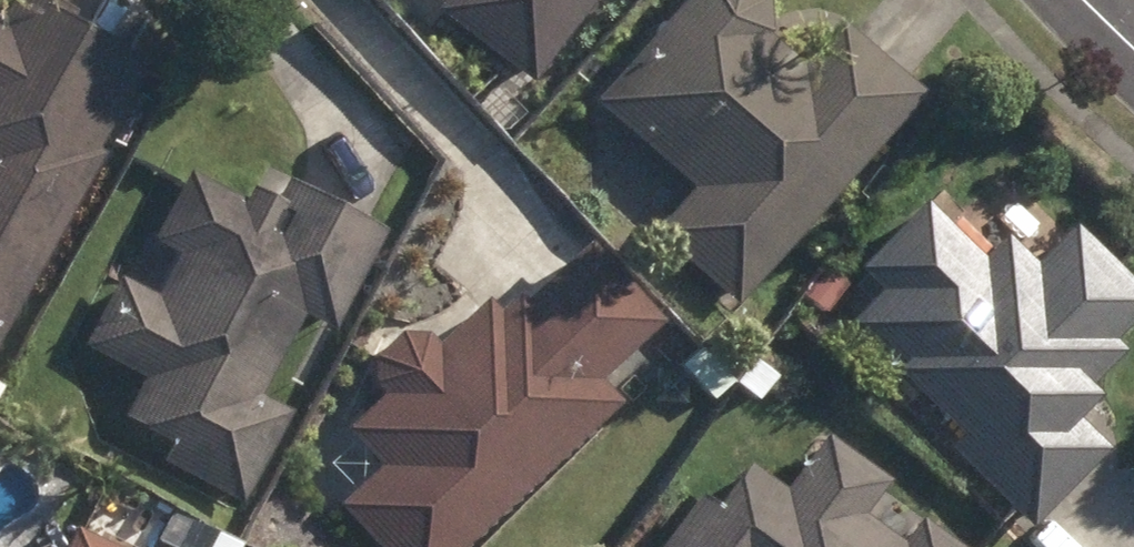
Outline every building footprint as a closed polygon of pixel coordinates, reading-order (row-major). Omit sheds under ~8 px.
[(101,157),(93,152),(143,64),(52,12),(56,5),(46,0),(23,0),(9,24),(0,19),(0,340),(101,157)] [(540,89),(608,0),(443,0),(451,6),(444,15),(540,89)] [(744,308),(932,101),(850,25),(810,71),(775,39),(773,3),(770,0),(696,0),(604,103),(701,192),(663,234),(744,308)] [(167,467),(252,511),(301,418),(270,401),(313,320),(341,335),(394,236),(296,185),(284,208),(259,194),(252,207),(194,177),(159,245),(188,260),(164,304),(125,284),(90,351),(153,383),(131,424),(177,447),(167,467)] [(1039,534),(1118,455),(1088,425),(1111,402),(1100,392),(1133,357),(1125,347),(1133,338),(1133,285),(1082,233),(1052,262),(1029,239),(1021,248),(1014,242),(990,264),(929,206),(863,272),(888,295),(856,328),(970,439),(955,454),(1039,534)] [(378,546),(474,546),(629,409),(608,386),(672,329),(600,248),(573,272),(533,307),(525,299),(506,317),(496,307),(444,353),(433,342),(408,340),(381,364),(380,388),(393,403),(356,436),(389,472),(346,511),(378,546)] [(806,297),(830,316),(853,288),(829,270),(806,297)] [(741,388),(762,406),(782,384),(760,365),(741,388)] [(872,520),(897,487),(834,440),(791,497),(757,472),(725,514),(706,501),(671,546),(908,546),(872,520)] [(929,524),(911,546),(958,546),(929,524)] [(83,533),(76,546),(112,546),(83,533)] [(221,539),(217,546),(238,546),(221,539)]
